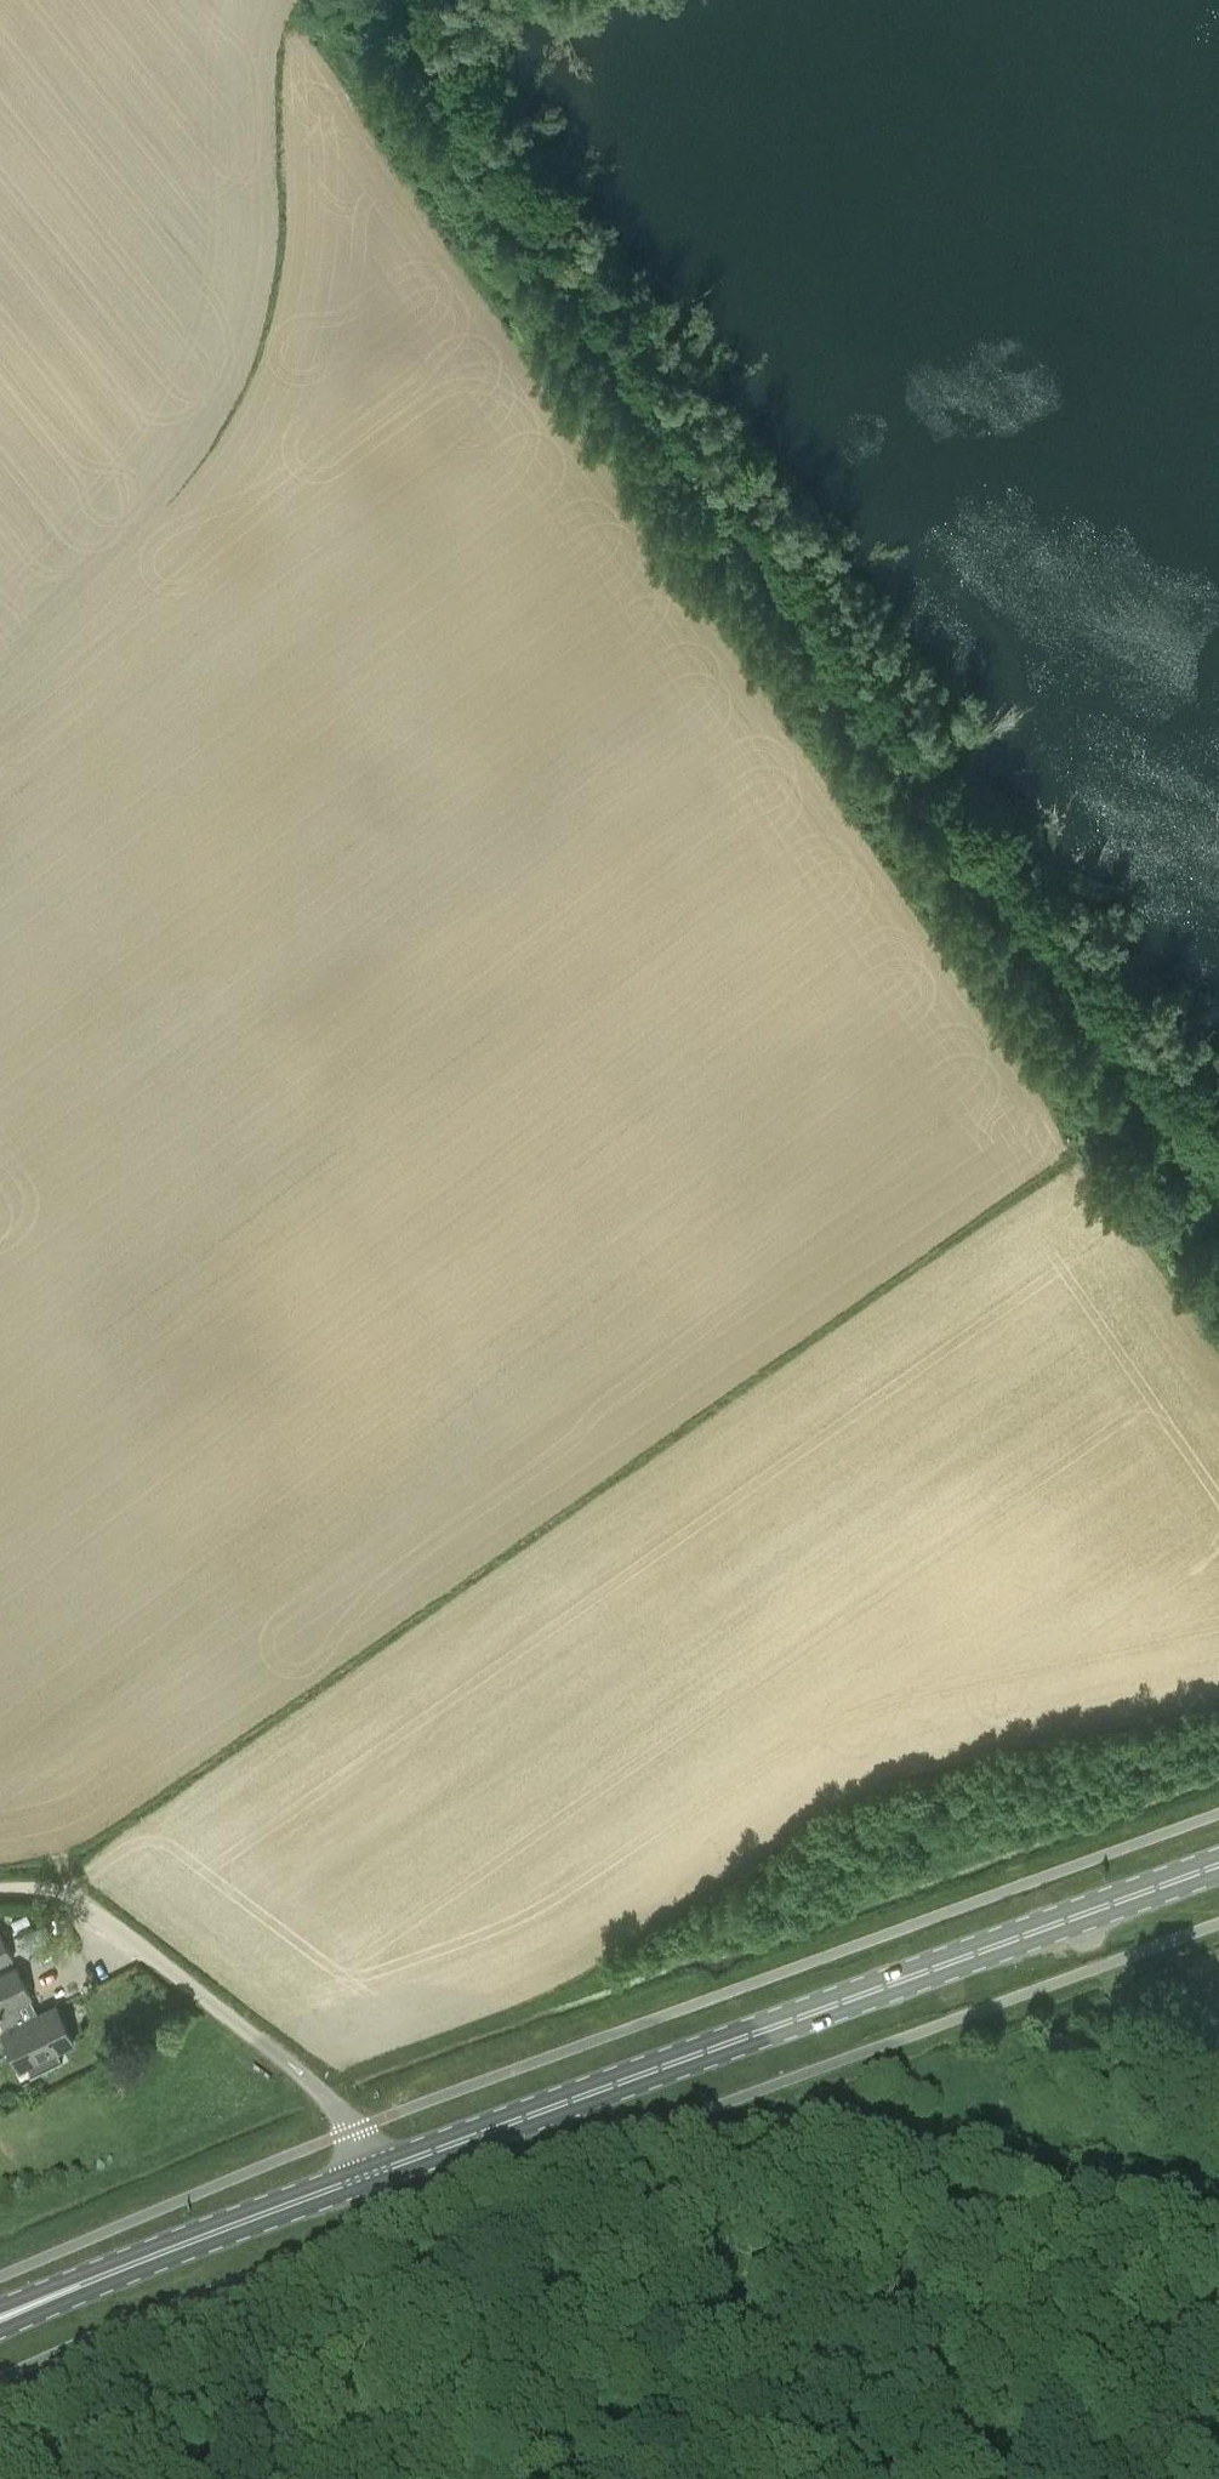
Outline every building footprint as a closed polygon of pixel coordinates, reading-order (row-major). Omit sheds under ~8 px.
[(48,1921),(19,1935),(25,1949),(55,1935),(48,1921)] [(13,1958),(0,1931),(0,1965),(13,1958)] [(5,2031),(3,2032),(22,2070),(75,2044),(57,2006),(26,2021),(17,2002),(31,1995),(17,1967),(0,1975),(0,2020),(5,2031)]
